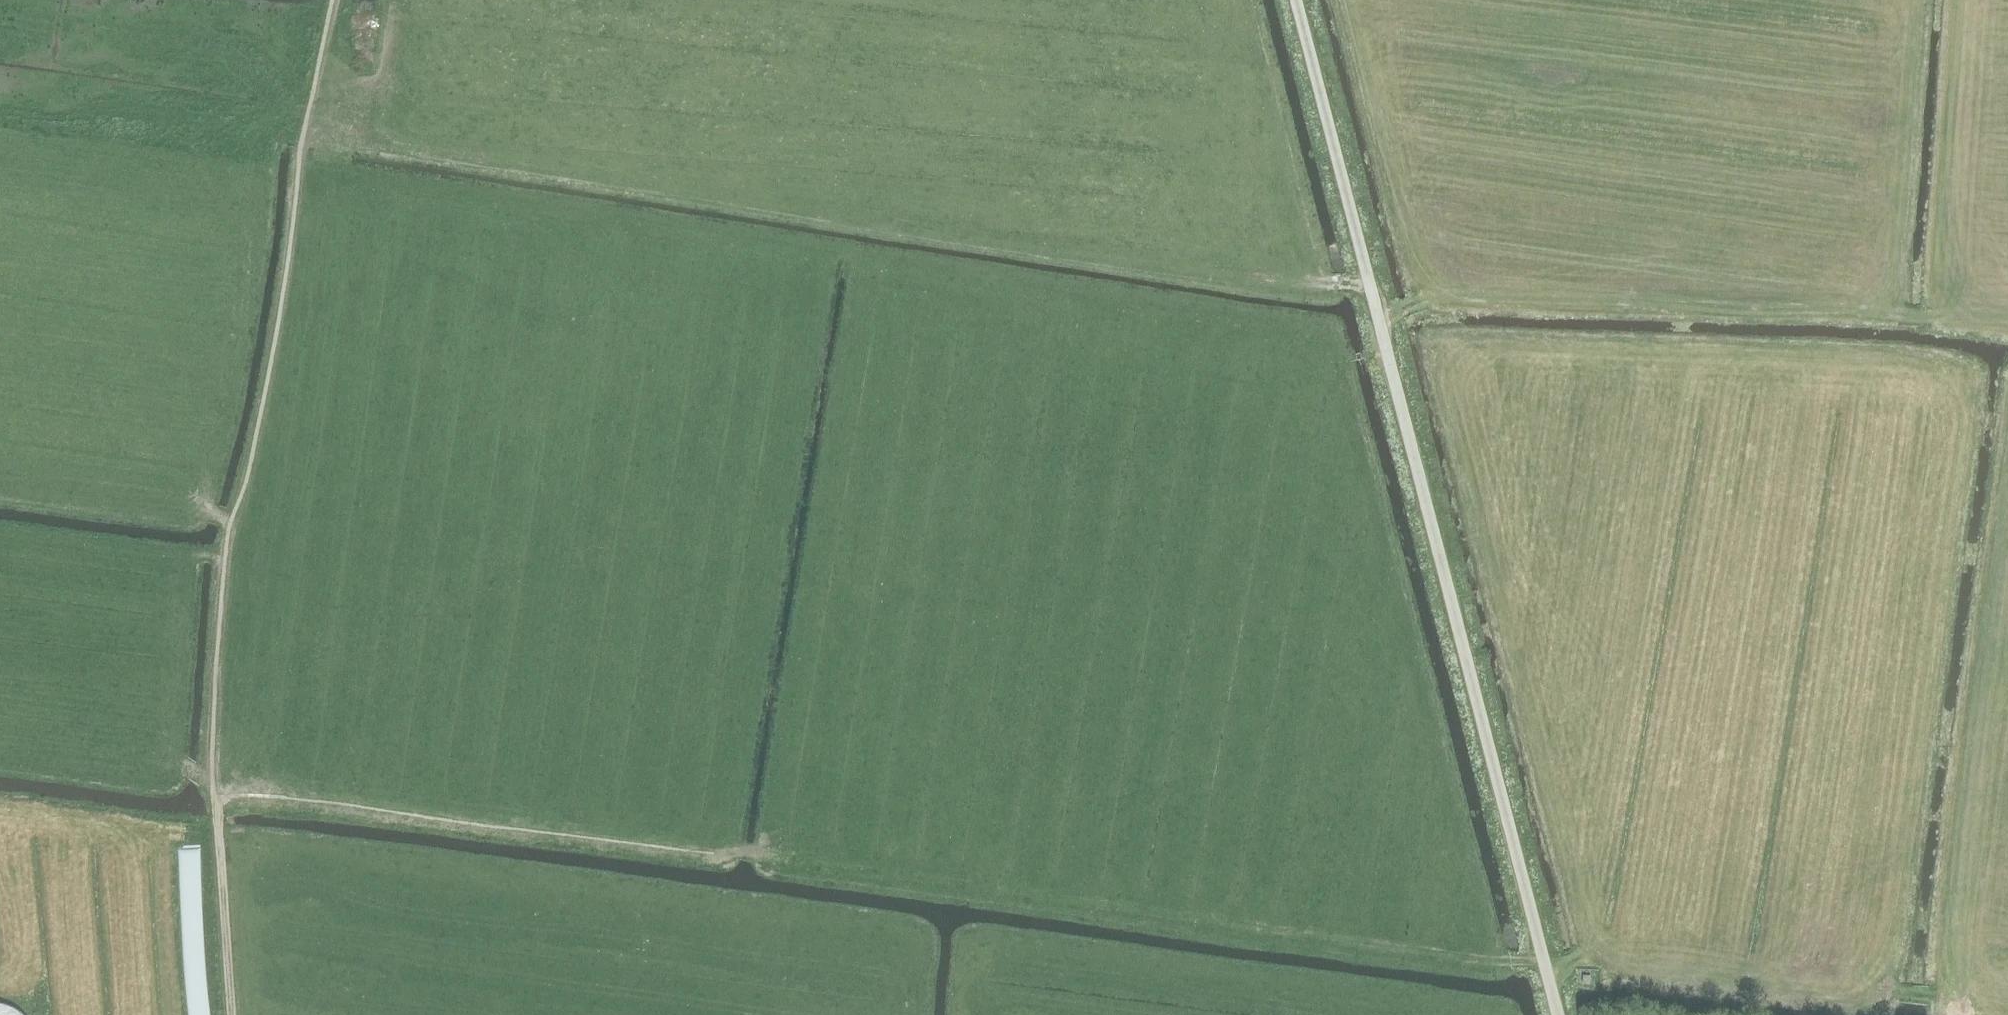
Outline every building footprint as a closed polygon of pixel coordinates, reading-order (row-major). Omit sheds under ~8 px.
[(16,1010),(8,1006),(0,1005),(0,1014),(23,1014),(16,1010)]
